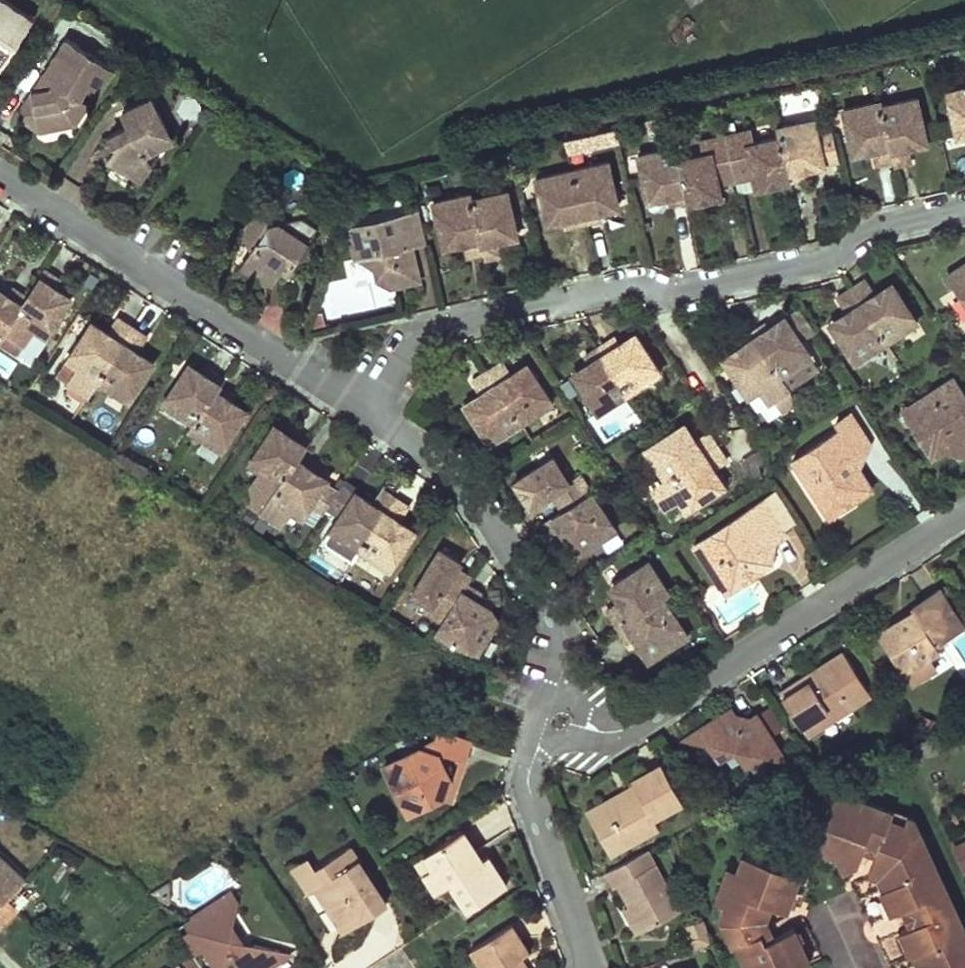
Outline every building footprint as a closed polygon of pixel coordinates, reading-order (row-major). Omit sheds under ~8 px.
[(7,0),(0,0),(0,63),(4,65),(35,18),(7,0)] [(115,68),(66,36),(21,106),(25,123),(32,127),(42,133),(78,126),(91,106),(79,98),(88,82),(101,90),(115,68)] [(948,89),(957,132),(964,129),(964,86),(948,89)] [(171,141),(153,94),(126,104),(131,119),(116,125),(122,140),(116,142),(114,143),(103,160),(116,169),(136,182),(148,162),(144,151),(171,141)] [(917,96),(881,104),(892,162),(894,167),(912,163),(908,147),(907,142),(927,137),(917,96)] [(879,100),(842,109),(851,149),(872,145),(873,150),(877,165),(892,162),(881,104),(879,100)] [(672,135),(635,143),(644,184),(664,180),(666,186),(669,198),(685,195),(686,201),(716,194),(711,174),(733,169),(734,173),(755,168),(759,188),(806,177),(804,168),(802,162),(838,155),(832,128),(814,132),(810,116),(777,124),(780,139),(763,143),(760,127),(726,135),(724,129),(673,141),(672,135)] [(122,140),(116,125),(110,127),(116,142),(122,140)] [(927,137),(907,142),(908,147),(928,142),(927,137)] [(872,145),(851,149),(852,154),(873,150),(872,145)] [(802,162),(804,168),(840,160),(838,155),(802,162)] [(734,173),(739,192),(759,188),(755,168),(734,173)] [(664,180),(644,184),(646,191),(666,186),(664,180)] [(469,191),(481,244),(482,248),(497,245),(494,233),(492,226),(515,220),(506,183),(469,191)] [(467,185),(431,193),(440,232),(460,227),(462,235),(465,247),(481,244),(469,191),(467,185)] [(594,196),(596,204),(617,199),(615,191),(594,196)] [(564,204),(542,210),(544,218),(566,212),(564,204)] [(420,207),(355,222),(350,234),(356,257),(373,253),(379,278),(391,285),(420,279),(413,244),(427,241),(420,207)] [(304,211),(265,225),(248,237),(253,246),(244,261),(264,275),(279,271),(284,264),(289,257),(295,261),(301,252),(314,248),(310,236),(320,221),(304,211)] [(492,226),(494,233),(517,228),(515,220),(492,226)] [(460,227),(440,232),(442,240),(462,235),(460,227)] [(289,257),(284,264),(289,269),(295,261),(289,257)] [(52,259),(29,294),(4,332),(19,341),(29,325),(47,337),(75,293),(57,282),(61,276),(66,268),(52,259)] [(962,262),(947,272),(964,301),(964,260),(962,262)] [(57,282),(75,293),(79,288),(61,276),(57,282)] [(850,285),(885,339),(917,319),(894,284),(875,296),(872,291),(863,277),(850,285)] [(890,279),(872,291),(875,296),(894,284),(890,279)] [(16,285),(8,297),(4,304),(0,301),(0,339),(4,332),(29,294),(16,285)] [(831,325),(855,360),(885,339),(850,285),(836,295),(845,309),(849,314),(831,325)] [(4,304),(8,297),(0,292),(0,301),(4,304)] [(787,312),(789,316),(803,337),(815,329),(812,325),(804,330),(793,313),(801,308),(799,304),(787,312)] [(812,325),(801,308),(793,313),(804,330),(812,325)] [(845,309),(828,320),(831,325),(849,314),(845,309)] [(766,320),(752,330),(777,371),(810,350),(811,350),(803,337),(789,316),(771,328),(766,320)] [(70,386),(86,397),(96,382),(132,327),(120,320),(110,334),(107,339),(90,328),(68,361),(81,369),(70,386)] [(110,334),(93,323),(90,328),(107,339),(110,334)] [(147,337),(132,327),(96,382),(129,403),(152,368),(135,357),(138,351),(147,337)] [(777,371),(752,330),(737,339),(742,347),(725,358),(747,391),(759,383),(769,398),(787,386),(786,384),(777,371)] [(614,335),(596,346),(627,393),(662,371),(638,335),(621,346),(614,335)] [(577,379),(599,411),(627,393),(596,346),(585,353),(594,368),(577,379)] [(819,364),(810,350),(777,371),(786,384),(819,364)] [(155,362),(138,351),(135,357),(152,368),(155,362)] [(15,364),(0,354),(0,375),(6,379),(15,364)] [(501,359),(487,368),(520,420),(552,399),(529,365),(513,376),(509,371),(501,359)] [(526,360),(509,371),(513,376),(529,365),(526,360)] [(57,378),(70,386),(81,369),(68,361),(57,378)] [(208,374),(189,362),(187,367),(205,379),(208,374)] [(187,367),(163,404),(194,424),(220,383),(222,380),(210,371),(208,374),(205,379),(187,367)] [(466,405),(489,440),(520,420),(487,368),(473,377),(480,388),(484,394),(466,405)] [(951,375),(910,401),(919,416),(909,423),(930,456),(945,445),(950,452),(961,445),(964,451),(964,396),(951,375)] [(194,424),(190,432),(221,452),(247,411),(229,401),(233,395),(236,393),(220,383),(194,424)] [(480,388),(462,399),(466,405),(484,394),(480,388)] [(244,402),(233,395),(229,401),(247,411),(251,406),(244,402)] [(837,426),(788,458),(813,498),(823,492),(834,508),(849,499),(871,485),(851,455),(869,442),(848,411),(833,420),(837,426)] [(682,417),(677,421),(689,439),(693,435),(682,417)] [(677,421),(642,444),(663,476),(717,442),(707,426),(693,435),(689,439),(677,421)] [(293,436),(274,425),(272,429),(290,442),(293,436)] [(272,429),(250,464),(280,484),(300,456),(309,440),(297,432),(293,436),(290,442),(272,429)] [(663,476),(650,484),(664,505),(678,496),(684,507),(718,485),(707,469),(713,466),(727,456),(717,442),(663,476)] [(570,479),(553,454),(515,480),(523,492),(531,504),(552,491),(560,506),(588,488),(579,473),(570,479)] [(337,491),(323,483),(305,473),(309,467),(312,463),(300,456),(280,484),(261,515),(281,528),(292,511),(301,516),(310,504),(324,513),(337,491)] [(713,466),(707,469),(718,485),(723,482),(713,466)] [(319,474),(309,467),(305,473),(323,483),(326,478),(319,474)] [(370,506),(352,493),(329,531),(359,550),(393,496),(381,487),(370,506)] [(615,527),(588,488),(560,506),(540,519),(552,538),(563,531),(570,542),(577,553),(615,527)] [(823,492),(813,498),(825,514),(834,508),(823,492)] [(786,530),(762,494),(691,538),(715,577),(731,568),(737,579),(752,570),(770,559),(761,546),(786,530)] [(408,505),(393,496),(359,550),(390,571),(414,534),(396,523),(408,505)] [(453,556),(443,549),(415,596),(432,606),(428,615),(441,622),(466,582),(470,574),(461,569),(464,562),(453,556)] [(662,577),(648,555),(613,577),(623,594),(617,598),(605,605),(608,609),(662,577)] [(731,568),(715,577),(722,589),(737,579),(731,568)] [(623,594),(613,577),(607,580),(617,598),(623,594)] [(662,577),(608,609),(616,623),(660,596),(669,590),(662,577)] [(483,592),(466,582),(441,622),(435,631),(458,645),(483,650),(502,618),(492,606),(479,599),(483,592)] [(889,646),(905,671),(912,682),(947,659),(941,649),(937,643),(964,625),(940,588),(913,605),(915,609),(922,619),(908,627),(894,621),(889,646)] [(685,633),(660,596),(616,623),(626,638),(633,634),(647,656),(685,633)] [(904,615),(894,621),(908,627),(922,619),(915,609),(904,615)] [(894,621),(880,631),(889,646),(894,621)] [(795,682),(780,689),(801,722),(828,706),(835,716),(870,693),(842,651),(819,665),(823,672),(799,688),(795,682)] [(808,673),(795,682),(799,688),(823,672),(819,665),(808,673)] [(736,711),(733,705),(714,717),(702,725),(710,737),(721,754),(726,750),(732,760),(741,754),(745,760),(761,750),(736,711)] [(828,706),(801,722),(808,732),(835,716),(828,706)] [(751,714),(736,711),(761,750),(784,754),(757,711),(751,714)] [(710,737),(702,725),(688,734),(710,737)] [(432,745),(388,764),(410,810),(442,795),(448,777),(443,765),(434,748),(448,752),(467,758),(473,737),(439,726),(432,745)] [(463,770),(467,758),(448,752),(443,765),(448,777),(442,795),(453,799),(463,770)] [(654,815),(682,800),(661,762),(631,778),(635,786),(603,803),(625,842),(659,825),(654,815)] [(631,778),(583,805),(600,834),(610,851),(625,842),(603,803),(635,786),(631,778)] [(960,924),(953,927),(947,913),(953,910),(937,876),(931,879),(924,864),(930,861),(908,815),(901,813),(899,820),(885,815),(887,808),(827,786),(813,826),(824,830),(819,846),(832,850),(840,866),(854,859),(859,842),(862,832),(875,836),(872,846),(866,863),(879,868),(886,882),(877,886),(888,910),(906,902),(915,897),(923,914),(914,919),(897,927),(908,951),(916,947),(922,960),(920,967),(964,967),(964,935),(960,924)] [(901,813),(887,808),(885,815),(899,820),(901,813)] [(813,826),(807,842),(819,846),(824,830),(813,826)] [(454,878),(471,904),(506,881),(498,869),(488,854),(483,858),(475,863),(470,856),(478,850),(463,827),(425,852),(433,865),(425,870),(437,889),(454,878)] [(859,842),(872,846),(875,836),(862,832),(859,842)] [(364,915),(387,901),(350,844),(315,866),(324,879),(315,885),(339,922),(359,909),(364,915)] [(964,870),(964,845),(955,850),(964,870)] [(680,909),(646,848),(603,871),(612,887),(617,884),(628,905),(642,931),(680,909)] [(478,850),(470,856),(475,863),(483,858),(478,850)] [(425,852),(417,857),(425,870),(433,865),(425,852)] [(806,960),(789,926),(769,935),(763,938),(754,918),(760,901),(766,903),(782,909),(795,873),(739,853),(734,869),(726,889),(730,890),(725,904),(721,903),(716,917),(730,945),(733,943),(745,967),(754,967),(757,967),(790,967),(806,960)] [(315,866),(307,854),(291,864),(308,889),(315,885),(324,879),(315,866)] [(937,876),(930,861),(924,864),(931,879),(937,876)] [(17,881),(0,864),(0,900),(17,881)] [(734,869),(724,866),(712,899),(721,903),(725,904),(730,890),(726,889),(734,869)] [(235,940),(241,939),(238,936),(247,902),(235,886),(228,890),(236,900),(228,931),(235,940)] [(228,890),(182,922),(189,930),(180,936),(190,952),(201,967),(265,967),(285,956),(279,949),(257,945),(248,950),(241,939),(235,940),(228,931),(236,900),(228,890)] [(906,902),(914,919),(923,914),(915,897),(906,902)] [(761,918),(766,903),(760,901),(754,918),(763,938),(769,935),(761,918)] [(9,911),(0,903),(0,920),(9,911)] [(642,931),(628,905),(621,908),(629,922),(636,934),(642,931)] [(359,909),(339,922),(343,929),(364,915),(359,909)] [(960,924),(953,910),(947,913),(953,927),(960,924)] [(700,915),(690,919),(694,933),(704,929),(700,915)] [(509,920),(472,944),(488,967),(532,967),(520,951),(527,947),(509,920)] [(182,922),(174,927),(180,936),(189,930),(182,922)] [(694,933),(685,936),(688,946),(708,939),(704,929),(694,933)] [(257,945),(241,939),(248,950),(257,945)] [(190,952),(180,959),(186,967),(201,967),(190,952)] [(180,959),(166,967),(186,967),(180,959)]
